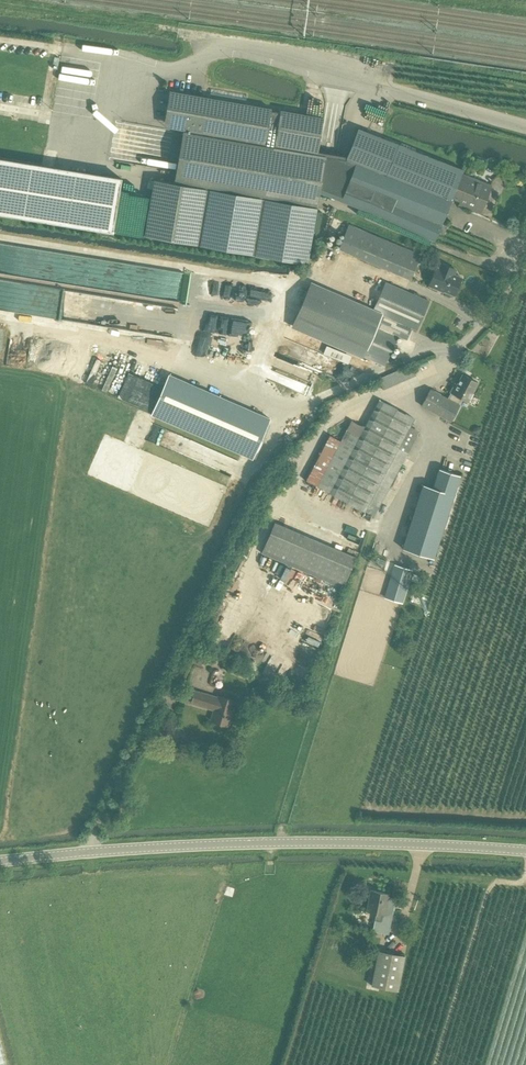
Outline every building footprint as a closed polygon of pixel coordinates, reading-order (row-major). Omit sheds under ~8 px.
[(62,63),(57,102),(92,107),(98,61),(66,57),(65,63),(62,63)] [(438,233),(442,223),(452,198),(460,201),(458,204),(461,205),(461,207),(465,208),(466,207),(480,213),(491,186),(461,174),(463,170),(398,144),(358,129),(347,156),(317,151),(323,118),(280,110),(280,112),(271,111),(271,109),(207,98),(206,101),(171,94),(166,124),(188,127),(178,184),(154,180),(144,236),(307,264),(319,192),(434,241),(438,233)] [(112,232),(121,178),(0,158),(0,213),(112,232)] [(442,223),(438,233),(443,235),(447,226),(442,223)] [(339,249),(410,279),(420,255),(349,225),(339,249)] [(443,291),(454,296),(461,278),(454,275),(456,270),(440,263),(438,268),(436,267),(429,286),(438,290),(439,288),(444,290),(443,291)] [(386,282),(371,315),(309,287),(292,325),(384,365),(397,335),(406,339),(411,328),(416,330),(429,301),(386,282)] [(202,332),(228,335),(229,331),(239,332),(241,315),(203,312),(202,332)] [(349,362),(353,354),(328,344),(324,353),(349,362)] [(411,364),(378,379),(383,389),(416,375),(411,364)] [(151,415),(252,459),(269,418),(169,374),(151,415)] [(462,398),(467,401),(477,382),(463,375),(457,385),(455,383),(450,392),(451,392),(448,399),(430,389),(421,406),(450,421),(451,421),(459,405),(462,398)] [(307,395),(311,387),(299,381),(295,388),(307,395)] [(404,459),(404,458),(395,454),(414,419),(379,400),(364,427),(351,420),(340,441),(316,486),(364,512),(365,510),(374,515),(404,459)] [(232,475),(239,459),(171,431),(165,445),(223,469),(222,471),(232,475)] [(403,549),(433,558),(460,475),(439,469),(433,488),(423,485),(403,549)] [(261,553),(342,588),(355,557),(274,523),(261,553)] [(405,601),(412,567),(393,563),(386,597),(405,601)] [(309,629),(305,641),(321,647),(325,635),(309,629)] [(195,691),(191,703),(214,709),(211,721),(228,726),(235,701),(218,696),(218,698),(195,691)] [(373,931),(388,934),(389,931),(395,898),(388,897),(389,894),(370,890),(366,912),(376,913),(372,931),(373,931)] [(371,986),(398,991),(405,956),(378,950),(371,986)]
